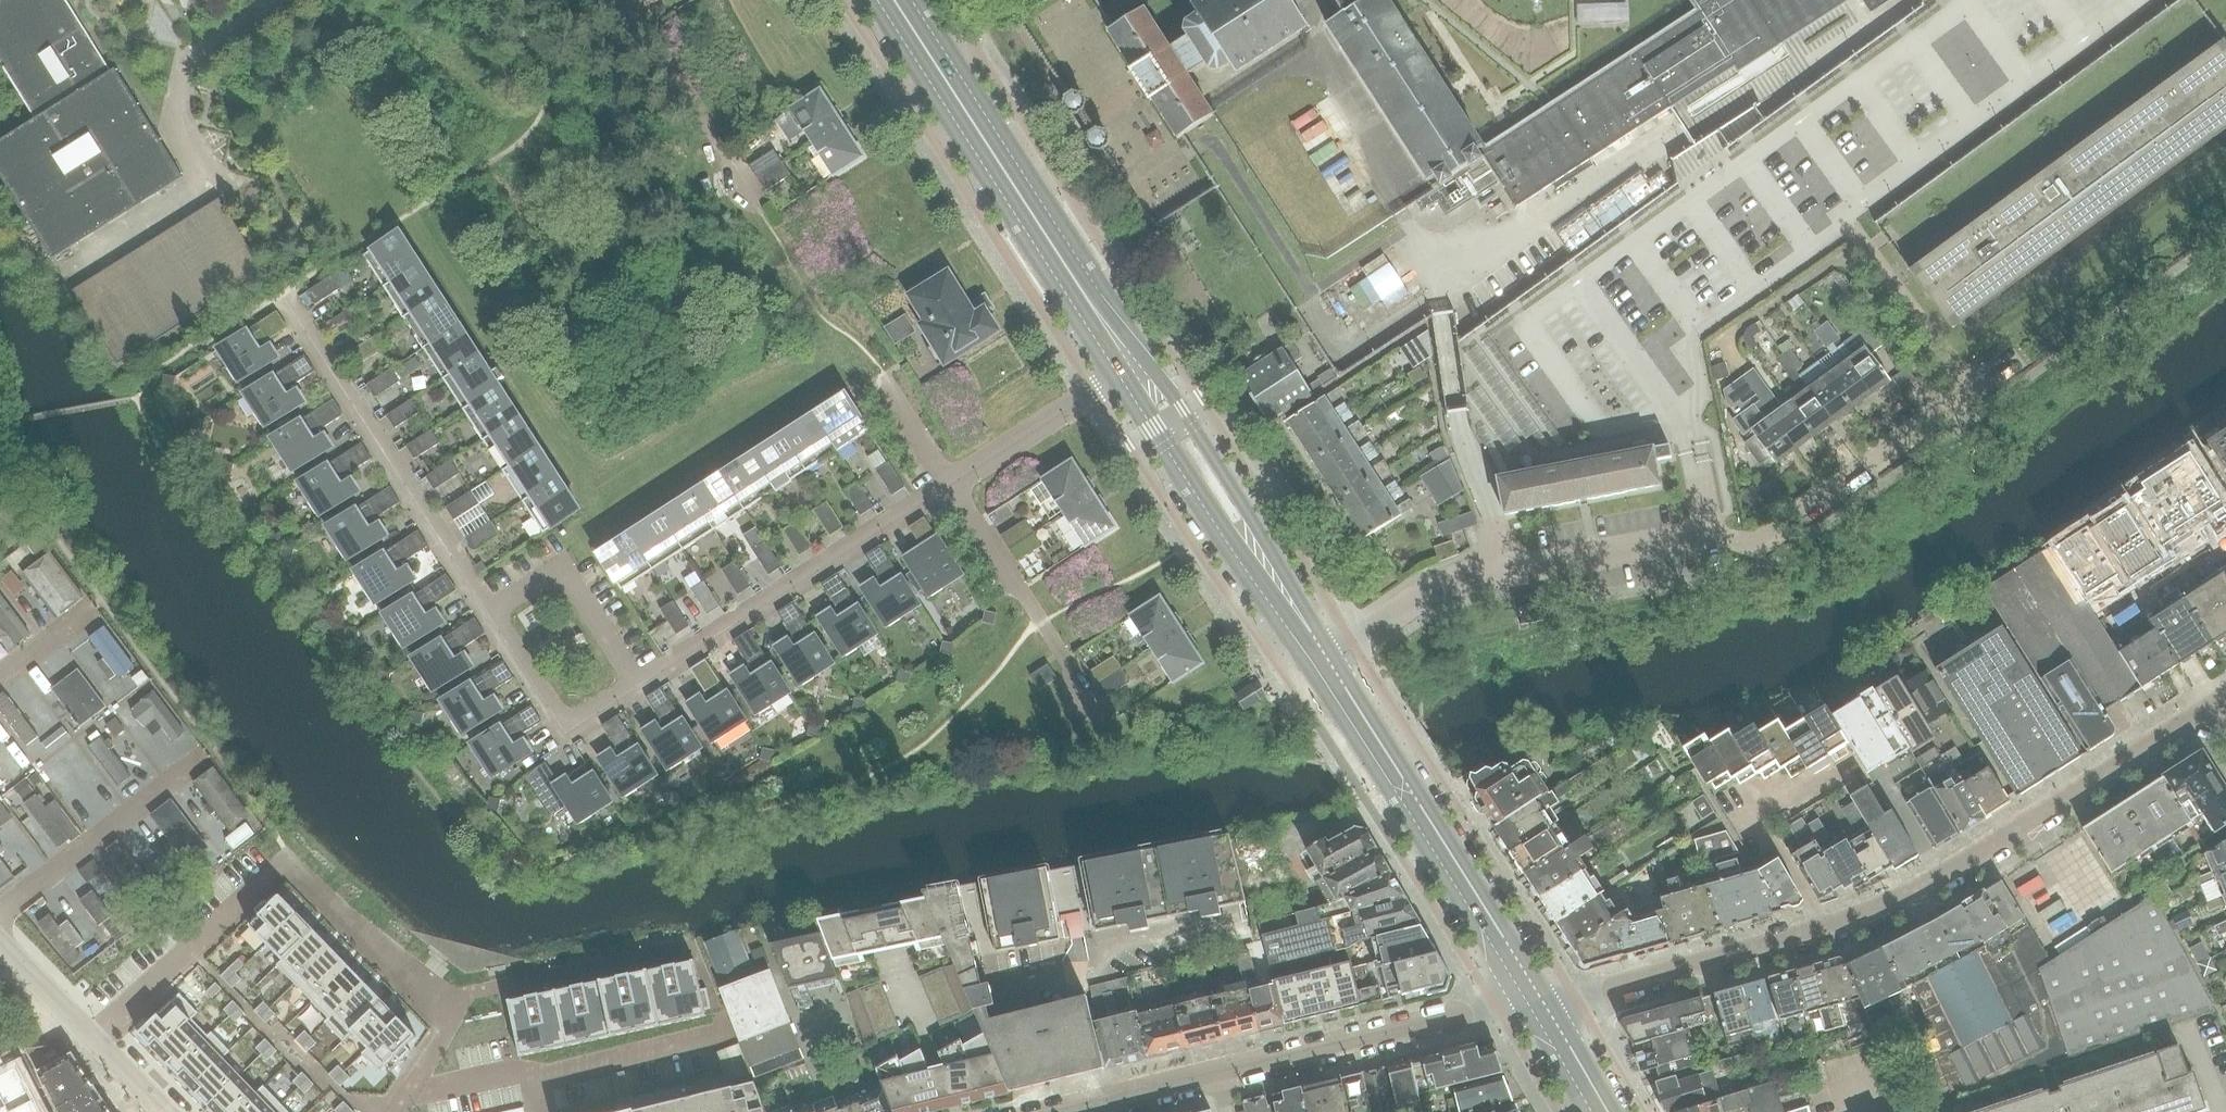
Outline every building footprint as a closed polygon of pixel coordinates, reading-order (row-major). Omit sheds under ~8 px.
[(36,119),(0,141),(0,175),(52,259),(182,177),(115,70),(111,72),(66,0),(0,0),(0,62),(36,119)] [(1209,71),(1218,73),(1230,66),(1237,76),(1308,28),(1289,0),(1198,0),(1191,4),(1197,14),(1185,22),(1183,32),(1186,38),(1170,48),(1145,8),(1107,33),(1131,70),(1129,72),(1149,103),(1152,101),(1176,139),(1213,115),(1188,76),(1205,65),(1209,71)] [(1342,16),(1326,26),(1426,183),(1434,178),(1440,188),(1417,203),(1422,212),(1438,202),(1447,215),(1498,182),(1515,208),(1516,208),(1664,112),(1734,67),(1738,72),(1847,1),(1846,0),(1717,0),(1713,3),(1711,0),(1691,0),(1699,12),(1484,152),(1482,147),(1483,146),(1389,0),(1333,0),(1342,16)] [(1014,23),(1016,23),(1018,22),(1020,22),(1021,20),(1022,19),(1022,17),(1021,15),(1020,14),(1019,13),(1017,12),(1016,12),(1014,12),(1013,13),(1011,15),(1011,17),(1011,18),(1012,20),(1013,22),(1014,23)] [(2025,276),(2225,129),(2225,47),(2222,41),(2003,202),(1909,271),(1946,321),(1952,330),(1998,296),(2025,276)] [(802,126),(813,142),(841,124),(820,91),(787,113),(788,114),(784,116),(794,131),(802,126)] [(1095,130),(1083,111),(1084,110),(1086,106),(1086,100),(1081,94),(1077,92),(1072,92),(1068,94),(1065,98),(1063,102),(1064,106),(1065,110),(1068,113),(1077,115),(1077,114),(1083,125),(1089,135),(1087,142),(1088,147),(1091,150),(1100,151),(1105,149),(1108,146),(1110,142),(1109,137),(1108,133),(1104,131),(1100,129),(1096,129),(1095,130)] [(821,154),(824,159),(821,161),(831,175),(828,177),(829,179),(862,157),(841,124),(813,142),(815,146),(808,150),(814,159),(821,154)] [(782,162),(774,150),(749,166),(757,179),(782,162)] [(765,191),(768,190),(790,175),(782,162),(757,179),(765,191)] [(1578,220),(1586,231),(1564,246),(1572,257),(1671,185),(1663,174),(1649,184),(1642,173),(1578,220)] [(219,199),(72,291),(118,365),(266,272),(219,199)] [(1501,204),(1491,211),(1497,219),(1507,212),(1501,204)] [(1156,224),(1155,223),(1153,223),(1151,224),(1150,225),(1149,226),(1148,227),(1148,229),(1148,231),(1149,232),(1151,233),(1153,234),(1154,234),(1156,233),(1157,232),(1158,230),(1159,229),(1158,227),(1158,225),(1156,224)] [(363,256),(383,287),(420,264),(399,232),(363,256)] [(1350,283),(1365,310),(1406,288),(1391,261),(1350,283)] [(440,295),(420,264),(383,287),(404,318),(440,295)] [(306,293),(314,305),(340,289),(331,276),(306,293)] [(937,365),(947,359),(993,330),(983,314),(986,312),(979,300),(966,308),(947,277),(915,297),(931,323),(926,326),(937,343),(927,349),(937,365)] [(1798,293),(1785,304),(1791,313),(1805,302),(1798,293)] [(459,325),(440,295),(404,318),(423,349),(459,325)] [(326,324),(327,324),(335,337),(360,321),(352,308),(326,324)] [(265,342),(286,328),(276,312),(218,349),(239,382),(277,357),(270,346),(268,347),(265,342)] [(916,332),(905,315),(884,328),(895,346),(916,332)] [(1840,339),(1827,322),(1820,327),(1832,345),(1840,339)] [(479,356),(459,325),(423,349),(443,379),(479,356)] [(1825,350),(1832,345),(1820,327),(1813,332),(1825,350)] [(1838,350),(1871,396),(1891,382),(1870,354),(1880,347),(1867,329),(1838,350)] [(347,355),(355,368),(380,351),(372,339),(347,355)] [(1238,376),(1269,425),(1313,396),(1282,348),(1254,366),(1238,376)] [(1782,355),(1795,372),(1802,367),(1789,350),(1782,355)] [(1852,410),(1871,396),(1838,350),(1832,355),(1840,365),(1827,375),(1852,410)] [(1788,377),(1795,372),(1782,355),(1776,360),(1788,377)] [(291,387),(315,371),(305,356),(245,395),(265,427),(304,402),(297,391),(295,392),(291,387)] [(499,386),(479,356),(443,379),(463,410),(499,386)] [(402,379),(410,374),(405,364),(396,370),(402,379)] [(1712,368),(1715,381),(1729,377),(1725,364),(1712,368)] [(1800,378),(1834,423),(1852,410),(1827,375),(1825,376),(1817,365),(1800,378)] [(1339,380),(1346,393),(1365,384),(1356,367),(1338,377),(1334,369),(1314,379),(1320,391),(1339,380)] [(1908,368),(1892,379),(1900,390),(1916,379),(1908,368)] [(366,385),(366,386),(374,398),(400,382),(391,369),(366,385)] [(1796,451),(1815,437),(1789,402),(1782,407),(1755,370),(1743,378),(1796,451)] [(162,386),(173,388),(176,377),(164,374),(162,386)] [(1777,465),(1796,451),(1743,378),(1732,386),(1754,416),(1745,422),(1756,437),(1745,445),(1760,465),(1771,457),(1777,465)] [(1789,402),(1815,437),(1834,423),(1800,378),(1794,382),(1802,393),(1789,402)] [(519,417),(499,386),(463,410),(483,441),(519,417)] [(1287,422),(1300,442),(1348,411),(1344,404),(1334,411),(1330,404),(1341,397),(1336,390),(1287,422)] [(813,415),(836,451),(868,431),(844,394),(813,415)] [(318,431),(343,415),(333,400),(272,439),(293,471),(331,447),(324,435),(322,437),(318,431)] [(386,416),(394,429),(419,413),(411,400),(386,416)] [(1300,442),(1312,461),(1362,429),(1358,422),(1346,429),(1342,424),(1352,417),(1348,411),(1300,442)] [(813,415),(782,435),(806,471),(836,451),(813,415)] [(539,448),(519,417),(483,441),(502,471),(539,448)] [(1435,425),(1430,417),(1422,422),(1428,430),(1435,425)] [(191,430),(202,432),(204,421),(193,418),(191,430)] [(2205,445),(2225,476),(2225,421),(2216,428),(2220,434),(2205,445)] [(1312,461),(1325,481),(1373,449),(1369,444),(1359,450),(1355,443),(1367,436),(1362,429),(1312,461)] [(406,447),(414,460),(439,443),(431,430),(406,447)] [(782,435),(752,454),(775,491),(806,471),(782,435)] [(346,476),(371,459),(361,443),(299,483),(320,516),(359,491),(351,480),(349,481),(346,476)] [(1661,487),(1661,484),(1657,460),(1671,458),(1669,446),(1655,448),(1655,447),(1580,461),(1496,477),(1503,517),(1661,487)] [(1442,447),(1430,454),(1436,465),(1448,458),(1442,447)] [(502,471),(522,502),(559,478),(539,448),(502,471)] [(1325,481),(1337,500),(1387,468),(1383,462),(1372,469),(1367,462),(1377,456),(1373,449),(1325,481)] [(752,454),(721,474),(745,510),(775,491),(752,454)] [(2052,551),(2095,616),(2225,532),(2225,516),(2187,456),(2139,487),(2142,493),(2119,508),(2121,511),(2096,528),(2094,524),(2052,551)] [(1418,477),(1436,507),(1463,490),(1449,459),(1418,477)] [(426,477),(426,478),(434,490),(459,474),(451,461),(426,477)] [(220,473),(231,476),(234,464),(222,462),(220,473)] [(888,462),(876,471),(892,496),(905,487),(888,462)] [(1038,483),(1039,484),(1039,485),(1042,483),(1051,498),(1054,496),(1064,513),(1093,495),(1071,462),(1038,483)] [(1387,468),(1337,500),(1350,519),(1398,488),(1394,482),(1384,488),(1380,481),(1391,474),(1387,468)] [(721,474),(690,494),(714,530),(745,510),(721,474)] [(559,478),(522,502),(543,533),(579,510),(559,478)] [(860,516),(873,508),(857,483),(844,491),(860,516)] [(374,520),(400,503),(390,487),(327,527),(348,560),(387,535),(379,524),(377,525),(374,520)] [(1398,488),(1350,519),(1363,539),(1413,507),(1407,499),(1396,506),(1393,502),(1403,495),(1398,488)] [(446,508),(454,521),(479,505),(471,492),(446,508)] [(690,494),(660,514),(683,550),(714,530),(690,494)] [(1080,548),(1081,549),(1114,528),(1093,495),(1064,513),(1075,530),(1073,531),(1083,546),(1080,548)] [(830,536),(843,528),(826,503),(814,511),(830,536)] [(251,505),(249,516),(261,519),(263,507),(251,505)] [(660,514),(629,534),(652,570),(683,550),(660,514)] [(1463,527),(1459,515),(1445,519),(1449,532),(1463,527)] [(962,576),(924,517),(908,527),(923,549),(917,553),(916,551),(904,558),(929,597),(962,576)] [(1009,549),(1034,533),(1025,520),(1000,536),(1009,549)] [(465,539),(466,539),(474,551),(499,535),(490,522),(465,539)] [(799,556),(812,547),(796,522),(783,531),(799,556)] [(402,564),(428,547),(418,531),(355,572),(376,604),(414,579),(407,568),(405,569),(402,564)] [(781,567),(758,531),(745,539),(769,575),(781,567)] [(48,532),(24,553),(59,594),(83,574),(48,532)] [(1042,546),(1034,533),(1009,549),(1017,562),(1042,546)] [(621,590),(652,570),(629,534),(598,554),(621,590)] [(919,606),(880,546),(865,556),(880,580),(875,583),(873,581),(862,588),(887,627),(919,606)] [(282,547),(280,558),(291,561),(294,549),(282,547)] [(2141,690),(2112,645),(2082,597),(2049,547),(1983,589),(2040,680),(2071,661),(2104,713),(2141,690)] [(738,595),(751,587),(734,562),(722,570),(738,595)] [(10,571),(0,578),(0,579),(7,587),(17,580),(10,571)] [(2192,657),(2225,636),(2225,581),(2223,576),(2220,572),(2217,574),(2219,577),(2186,599),(2184,596),(2178,599),(2180,603),(2163,614),(2161,610),(2148,619),(2179,666),(2192,657)] [(876,635),(836,574),(821,584),(837,609),(831,613),(830,610),(819,618),(844,656),(876,635)] [(430,607),(456,590),(446,575),(384,615),(405,647),(443,623),(436,612),(434,613),(430,607)] [(707,615),(720,607),(704,582),(691,590),(707,615)] [(311,600),(323,603),(325,591),(314,589),(311,600)] [(1536,593),(1514,598),(1516,609),(1519,609),(1522,625),(1555,618),(1551,600),(1549,601),(1548,591),(1539,593),(1539,590),(1535,591),(1536,593)] [(1126,619),(1126,620),(1127,621),(1130,619),(1139,634),(1142,633),(1152,649),(1181,631),(1159,598),(1126,619)] [(676,635),(689,627),(673,602),(660,610),(676,635)] [(833,665),(793,602),(777,613),(794,638),(788,642),(787,640),(776,647),(801,685),(833,665)] [(996,614),(985,612),(982,623),(994,626),(996,614)] [(459,651),(485,634),(475,619),(413,658),(433,691),(472,666),(465,655),(463,656),(459,651)] [(2148,619),(2147,619),(2112,645),(2141,690),(2179,666),(2148,619)] [(1934,670),(2016,799),(2082,757),(2000,628),(1934,670)] [(344,641),(356,643),(358,632),(347,629),(344,641)] [(789,693),(749,631),(733,641),(750,667),(745,671),(743,668),(732,676),(757,714),(789,693)] [(1168,684),(1169,685),(1202,664),(1181,631),(1152,649),(1163,666),(1161,667),(1171,682),(1168,684)] [(954,645),(943,642),(940,654),(952,656),(954,645)] [(40,670),(34,662),(15,675),(36,706),(92,666),(77,644),(40,670)] [(144,707),(132,689),(141,683),(121,655),(98,671),(130,717),(144,707)] [(1097,685),(1122,669),(1113,656),(1088,672),(1097,685)] [(745,721),(705,659),(690,669),(706,695),(701,699),(699,697),(688,704),(713,742),(745,721)] [(2086,754),(2088,753),(2113,737),(2114,734),(2113,728),(2104,713),(2071,661),(2040,680),(2040,681),(2086,754)] [(488,694),(513,678),(503,662),(442,702),(463,734),(501,709),(494,698),(492,700),(488,694)] [(1030,676),(1039,690),(1057,678),(1048,664),(1030,676)] [(1130,682),(1122,669),(1097,685),(1105,698),(1130,682)] [(1952,711),(1927,670),(1902,686),(1912,702),(1927,726),(1952,711)] [(376,682),(388,685),(390,673),(379,671),(376,682)] [(911,674),(899,671),(897,683),(908,685),(911,674)] [(1910,750),(1912,753),(1931,741),(1935,739),(1927,726),(1912,702),(1902,686),(1897,677),(1874,691),(1910,750)] [(102,679),(69,700),(89,732),(113,717),(101,698),(110,693),(102,679)] [(1260,698),(1264,696),(1266,695),(1258,682),(1252,686),(1251,684),(1234,694),(1244,711),(1261,701),(1260,698)] [(644,731),(668,770),(701,749),(661,687),(646,698),(662,722),(656,726),(655,724),(644,731)] [(1872,689),(1844,706),(1830,715),(1848,744),(1866,774),(1867,774),(1881,765),(1882,767),(1910,750),(1874,691),(1872,689)] [(866,701),(855,699),(853,710),(864,712),(866,701)] [(75,767),(89,757),(83,750),(95,741),(67,703),(42,722),(75,767)] [(1804,717),(1828,757),(1848,744),(1830,715),(1827,710),(1824,705),(1804,717)] [(518,737),(542,722),(531,706),(471,745),(492,777),(531,752),(524,741),(522,742),(518,737)] [(409,723),(421,725),(423,714),(412,712),(409,723)] [(656,776),(617,716),(602,726),(617,750),(612,753),(610,751),(599,758),(624,797),(656,776)] [(1808,769),(1828,757),(1804,717),(1783,730),(1808,769)] [(1795,777),(1808,769),(1783,730),(1776,718),(1754,733),(1778,772),(1788,766),(1795,777)] [(821,727),(810,725),(807,736),(819,738),(821,727)] [(1729,738),(1754,777),(1764,771),(1768,778),(1778,772),(1754,733),(1749,725),(1729,738)] [(1744,783),(1754,777),(1729,738),(1725,730),(1705,742),(1729,782),(1739,776),(1744,783)] [(50,782),(64,771),(33,731),(8,751),(22,768),(32,759),(50,782)] [(1719,788),(1729,782),(1705,742),(1700,735),(1681,747),(1706,786),(1715,780),(1719,788)] [(774,751),(763,748),(761,760),(772,762),(774,751)] [(1639,748),(1633,752),(1639,762),(1646,757),(1639,748)] [(1923,772),(1943,760),(1936,749),(1917,761),(1923,772)] [(1945,756),(1951,767),(1984,819),(2009,804),(1978,754),(1965,763),(1956,749),(1945,756)] [(441,765),(453,767),(455,756),(444,753),(441,765)] [(125,779),(144,801),(171,778),(153,756),(125,779)] [(2218,783),(2204,760),(2196,758),(2163,779),(2189,823),(2201,816),(2213,837),(2225,827),(2225,796),(2218,783)] [(1466,789),(1492,830),(1548,795),(1528,763),(1522,762),(1510,770),(1508,768),(1501,766),(1491,773),(1483,772),(1467,782),(1466,789)] [(586,764),(571,774),(572,776),(567,780),(565,778),(558,782),(545,763),(524,777),(550,817),(567,806),(579,823),(611,803),(586,764)] [(1932,790),(1960,835),(1984,819),(1951,767),(1927,782),(1932,790)] [(724,785),(727,773),(715,771),(713,782),(724,785)] [(2141,793),(2169,837),(2186,827),(2188,831),(2192,828),(2189,823),(2163,779),(2141,793)] [(1854,805),(1893,869),(1894,872),(1918,859),(1873,784),(1850,797),(1854,804),(1854,805)] [(1905,806),(1934,851),(1960,835),(1932,790),(1905,806)] [(676,806),(678,794),(667,792),(664,803),(676,806)] [(1551,793),(1548,795),(1492,830),(1508,855),(1548,828),(1557,822),(1549,811),(1558,805),(1551,793)] [(2122,805),(2152,854),(2156,851),(2154,847),(2169,837),(2141,793),(2122,805)] [(1604,794),(1590,803),(1596,813),(1611,803),(1604,794)] [(1716,812),(1705,795),(1694,802),(1704,819),(1716,812)] [(487,809),(498,811),(501,800),(489,797),(487,809)] [(1870,882),(1893,869),(1854,805),(1841,812),(1853,831),(1856,829),(1858,832),(1863,829),(1867,835),(1847,846),(1867,879),(1870,882)] [(2102,818),(2130,863),(2145,853),(2148,857),(2152,854),(2122,805),(2102,818)] [(2112,880),(2113,879),(2117,877),(2114,873),(2130,863),(2102,818),(2082,831),(2112,880)] [(1620,827),(1615,819),(1594,833),(1599,841),(1620,827)] [(1818,902),(1842,889),(1805,829),(1801,821),(1788,828),(1796,842),(1800,839),(1802,843),(1807,841),(1809,846),(1791,857),(1818,902)] [(1805,829),(1842,889),(1844,892),(1867,879),(1847,846),(1846,843),(1827,854),(1823,848),(1828,845),(1826,842),(1829,840),(1818,821),(1805,829)] [(1324,878),(1376,849),(1366,831),(1357,828),(1330,844),(1327,838),(1307,850),(1324,878)] [(1563,852),(1548,828),(1508,855),(1523,878),(1563,852)] [(1781,909),(1770,891),(1758,873),(1727,881),(1730,876),(1739,873),(1736,861),(1718,866),(1717,860),(1740,853),(1727,832),(1694,841),(1707,887),(1705,888),(1717,929),(1782,911),(1781,909)] [(1156,849),(1169,918),(1201,912),(1202,919),(1221,916),(1220,908),(1246,903),(1229,835),(1156,849)] [(1584,839),(1563,852),(1523,878),(1539,902),(1581,875),(1573,863),(1592,851),(1584,839)] [(2195,882),(2225,869),(2225,841),(2204,857),(2208,867),(2191,873),(2195,882)] [(34,881),(6,842),(0,847),(0,874),(15,895),(34,881)] [(1148,922),(1168,918),(1169,918),(1156,849),(1083,863),(1096,932),(1129,926),(1131,933),(1149,929),(1148,922)] [(1324,878),(1338,902),(1390,872),(1376,849),(1324,878)] [(1802,903),(1804,903),(1802,899),(1779,861),(1778,860),(1777,860),(1758,873),(1770,891),(1781,909),(1789,907),(1792,909),(1800,906),(1802,903)] [(1246,874),(1252,897),(1296,886),(1290,863),(1246,874)] [(1061,941),(1047,868),(982,881),(996,953),(1016,949),(1017,950),(1029,947),(1029,948),(1030,948),(1030,947),(1038,945),(1038,946),(1039,946),(1040,945),(1039,945),(1061,941)] [(1632,875),(1628,869),(1610,882),(1614,888),(1632,875)] [(2220,897),(2225,895),(2225,869),(2195,882),(2199,890),(2214,884),(2220,897)] [(1297,926),(1406,899),(1390,872),(1338,902),(1294,914),(1297,926)] [(1554,925),(1596,898),(1602,894),(1592,879),(1586,883),(1581,875),(1539,902),(1554,925)] [(1665,944),(1717,929),(1705,888),(1692,891),(1688,876),(1666,883),(1670,898),(1660,900),(1663,912),(1657,914),(1665,944)] [(2173,896),(2165,882),(2156,888),(2165,902),(2173,896)] [(1911,935),(1892,946),(1911,989),(1934,1040),(1939,1051),(1940,1054),(1936,1055),(1952,1098),(2070,1059),(2070,1058),(2214,1011),(2152,899),(2138,908),(2049,964),(1999,883),(1939,921),(1936,922),(1911,935)] [(1010,1093),(1016,1091),(1067,1079),(1066,1078),(1083,1074),(1081,1067),(1101,1062),(1103,1069),(1105,1069),(1105,1070),(1121,1065),(1109,1018),(1093,1023),(1086,996),(1084,997),(1085,998),(1063,1003),(1063,1004),(989,1022),(986,1009),(995,1007),(989,984),(982,986),(958,885),(923,892),(926,899),(946,945),(984,1034),(1010,1093)] [(19,902),(32,918),(52,901),(39,886),(19,902)] [(259,916),(249,926),(265,943),(297,912),(281,895),(270,905),(266,901),(255,911),(255,912),(259,916)] [(2225,910),(2225,895),(2220,897),(2204,905),(2208,914),(2225,908),(2225,910)] [(1618,918),(1608,902),(1601,907),(1596,898),(1554,925),(1569,949),(1618,918)] [(922,900),(902,904),(897,905),(891,907),(886,908),(858,913),(860,918),(867,935),(864,936),(871,953),(904,946),(917,943),(920,949),(916,950),(917,951),(946,945),(926,899),(922,900)] [(1366,932),(1418,919),(1406,899),(1297,926),(1261,935),(1270,970),(1346,949),(1348,948),(1349,950),(1361,941),(1368,939),(1366,932)] [(2172,918),(2178,932),(2194,925),(2188,910),(2172,918)] [(297,912),(265,943),(282,960),(313,929),(297,912)] [(1071,940),(1084,938),(1082,926),(1083,926),(1080,912),(1060,916),(1061,921),(1066,921),(1068,928),(1071,940)] [(818,921),(836,968),(865,962),(864,960),(860,961),(858,955),(871,953),(864,936),(867,935),(860,918),(858,913),(847,916),(847,915),(841,916),(841,917),(822,921),(822,920),(818,921)] [(1631,953),(1665,944),(1657,914),(1655,915),(1656,921),(1624,928),(1631,953)] [(1569,949),(1577,961),(1588,966),(1631,953),(1624,928),(1618,918),(1569,949)] [(1438,953),(1420,922),(1371,935),(1378,961),(1351,968),(1358,991),(1373,987),(1369,971),(1382,967),(1438,953)] [(2214,929),(2219,938),(2225,935),(2225,924),(2214,929)] [(751,964),(738,927),(706,939),(720,976),(751,964)] [(282,960),(276,965),(293,983),(331,947),(313,929),(282,960)] [(95,997),(119,979),(84,934),(60,952),(95,997)] [(820,934),(771,945),(789,989),(790,989),(798,1010),(815,1006),(806,986),(838,979),(820,934)] [(2201,944),(2190,950),(2197,965),(2209,959),(2201,944)] [(1892,997),(1911,989),(1892,946),(1864,958),(1885,1005),(1894,1026),(1904,1023),(1892,997)] [(331,947),(293,983),(311,1001),(348,965),(331,947)] [(769,963),(763,947),(752,952),(758,968),(769,963)] [(1237,953),(1245,985),(1248,984),(1259,1030),(1284,1024),(1274,982),(1259,986),(1257,977),(1258,977),(1253,953),(1249,950),(1237,953)] [(1453,976),(1438,953),(1382,967),(1390,998),(1399,996),(1429,989),(1431,995),(1446,992),(1453,976)] [(1864,958),(1844,968),(1859,1001),(1872,1029),(1875,1028),(1877,1030),(1884,1028),(1876,1010),(1885,1005),(1864,958)] [(665,967),(648,971),(660,1027),(707,1017),(707,1016),(706,1016),(705,1010),(710,1009),(711,1009),(707,989),(701,990),(700,987),(700,986),(698,978),(695,962),(694,960),(694,961),(675,965),(665,967)] [(1841,960),(1815,967),(1833,1030),(1842,1028),(1836,1008),(1859,1001),(1844,968),(1841,960)] [(2216,972),(2209,960),(2197,966),(2204,979),(2216,972)] [(1338,1012),(1379,1003),(1399,998),(1399,996),(1390,998),(1384,1000),(1381,988),(1380,985),(1373,987),(1358,991),(1351,968),(1350,962),(1327,967),(1338,1012)] [(348,965),(311,1001),(328,1019),(365,983),(348,965)] [(972,1008),(953,965),(920,979),(939,1023),(972,1008)] [(232,967),(222,976),(228,982),(238,973),(232,967)] [(1320,1016),(1338,1012),(1327,967),(1309,972),(1320,1016)] [(1815,967),(1792,974),(1804,1015),(1818,1012),(1824,1033),(1833,1030),(1815,967)] [(619,977),(601,981),(613,1037),(660,1027),(648,971),(629,975),(619,977)] [(720,991),(754,1078),(804,1058),(768,972),(720,991)] [(1292,976),(1302,1020),(1320,1016),(1309,972),(1292,976)] [(238,973),(228,982),(234,989),(244,980),(238,973)] [(1795,1019),(1804,1015),(1792,974),(1767,981),(1779,1023),(1795,1019)] [(1284,1024),(1302,1020),(1292,976),(1274,980),(1274,982),(1284,1024)] [(1102,993),(1129,986),(1127,978),(1090,987),(1095,1008),(1091,1009),(1093,1017),(1107,1014),(1102,993)] [(900,1029),(881,979),(847,992),(866,1042),(900,1029)] [(573,987),(554,991),(567,1047),(613,1037),(601,981),(583,985),(573,987)] [(2220,981),(2209,987),(2215,1000),(2225,994),(2225,993),(2220,981)] [(1763,982),(1740,988),(1751,1026),(1769,1021),(1765,1006),(1770,1005),(1763,982)] [(217,983),(208,992),(214,998),(223,989),(217,983)] [(328,1019),(324,1022),(343,1042),(352,1033),(384,1003),(365,983),(328,1019)] [(1222,1039),(1259,1030),(1248,984),(1245,985),(1227,989),(1228,994),(1212,998),(1222,1039)] [(1714,995),(1714,997),(1721,1021),(1725,1039),(1752,1031),(1751,1026),(1740,988),(1714,995)] [(508,1001),(508,1003),(512,1018),(511,1018),(513,1027),(514,1027),(520,1056),(520,1057),(567,1047),(554,991),(537,995),(527,997),(508,1001)] [(180,994),(138,1034),(157,1053),(192,1019),(199,1013),(180,994)] [(1222,1039),(1212,998),(1197,1001),(1196,996),(1174,1002),(1185,1049),(1222,1039)] [(1708,1025),(1721,1021),(1714,997),(1701,1001),(1701,999),(1624,1021),(1621,1029),(1632,1047),(1682,1032),(1695,1029),(1692,1017),(1705,1014),(1708,1025)] [(235,1001),(225,1010),(231,1016),(241,1007),(235,1001)] [(265,1002),(255,1011),(261,1017),(271,1008),(265,1002)] [(1153,1012),(1137,1016),(1148,1058),(1185,1049),(1174,1002),(1152,1007),(1153,1012)] [(384,1003),(352,1033),(367,1048),(399,1018),(384,1003)] [(241,1007),(231,1016),(237,1022),(247,1013),(241,1007)] [(271,1008),(261,1017),(268,1024),(277,1015),(271,1008)] [(1121,1065),(1148,1058),(1137,1016),(1136,1011),(1109,1018),(1121,1065)] [(367,1048),(362,1054),(380,1072),(386,1066),(387,1066),(396,1057),(400,1062),(411,1051),(407,1047),(417,1037),(399,1018),(367,1048)] [(192,1019),(157,1053),(173,1070),(208,1036),(192,1019)] [(306,1031),(297,1040),(303,1047),(312,1038),(306,1031)] [(208,1036),(173,1070),(191,1089),(223,1058),(230,1051),(220,1041),(212,1032),(208,1036)] [(1689,1059),(1682,1032),(1632,1047),(1639,1073),(1689,1059)] [(983,1036),(964,1047),(985,1096),(993,1093),(995,1097),(1010,1093),(984,1034),(983,1035),(983,1036)] [(312,1038),(303,1047),(309,1053),(318,1044),(312,1038)] [(267,1039),(257,1048),(263,1054),(273,1045),(267,1039)] [(987,1099),(985,1096),(964,1047),(961,1040),(959,1041),(960,1042),(941,1053),(940,1052),(938,1053),(944,1065),(938,1067),(929,1069),(945,1109),(955,1106),(961,1105),(963,1104),(962,1102),(970,1098),(971,1102),(987,1099)] [(1934,1040),(1920,1046),(1925,1057),(1939,1051),(1934,1040)] [(1412,1064),(1388,1067),(1399,1111),(1423,1111),(1419,1094),(1501,1074),(1492,1042),(1412,1064)] [(59,1111),(110,1111),(102,1100),(84,1074),(64,1044),(25,1049),(59,1111)] [(739,1044),(716,1053),(723,1070),(724,1073),(728,1083),(741,1078),(750,1074),(739,1044)] [(273,1045),(263,1054),(269,1061),(279,1052),(273,1045)] [(2178,1046),(2156,1053),(2157,1055),(2058,1087),(2059,1092),(2049,1095),(2048,1091),(1983,1111),(2200,1111),(2205,1110),(2193,1072),(2187,1074),(2178,1046)] [(901,1063),(920,1111),(928,1109),(929,1111),(932,1111),(945,1109),(929,1069),(921,1050),(920,1051),(920,1052),(901,1063)] [(0,1067),(0,1111),(56,1111),(26,1053),(0,1067)] [(884,1090),(893,1111),(920,1111),(901,1063),(898,1056),(896,1056),(897,1058),(877,1069),(877,1067),(875,1068),(884,1090)] [(1740,1056),(1719,1062),(1722,1071),(1743,1065),(1740,1056)] [(223,1058),(191,1089),(208,1106),(240,1075),(223,1058)] [(340,1066),(330,1075),(336,1081),(346,1072),(340,1066)] [(1363,1073),(1373,1111),(1395,1111),(1384,1069),(1384,1068),(1363,1073)] [(346,1072),(336,1081),(342,1088),(352,1079),(346,1072)] [(303,1073),(294,1082),(300,1088),(309,1079),(303,1073)] [(1342,1078),(1347,1096),(1351,1111),(1373,1111),(1363,1073),(1342,1078)] [(1720,1101),(1711,1074),(1676,1084),(1674,1078),(1655,1085),(1658,1091),(1653,1094),(1662,1111),(1687,1111),(1720,1101)] [(208,1106),(214,1111),(236,1111),(256,1092),(240,1075),(208,1106)] [(1513,1101),(1505,1077),(1455,1091),(1461,1111),(1473,1111),(1513,1101)] [(1302,1088),(1308,1111),(1351,1111),(1347,1096),(1342,1078),(1314,1085),(1302,1088)] [(309,1079),(300,1088),(306,1094),(315,1085),(309,1079)] [(834,1099),(839,1111),(866,1111),(856,1085),(855,1081),(846,1085),(851,1098),(839,1103),(836,1104),(834,1099)] [(1720,1101),(1687,1111),(1790,1111),(1780,1081),(1767,1086),(1720,1101)] [(856,1085),(866,1111),(893,1111),(884,1090),(870,1096),(864,1082),(856,1085)] [(637,1111),(764,1111),(756,1083),(743,1086),(637,1111)] [(236,1111),(274,1111),(282,1105),(263,1086),(256,1092),(236,1111)] [(1274,1095),(1276,1103),(1277,1111),(1308,1111),(1302,1088),(1274,1095)] [(1241,1111),(1277,1111),(1276,1103),(1269,1105),(1267,1097),(1243,1103),(1245,1111),(1241,1111)] [(824,1103),(801,1111),(839,1111),(834,1099),(824,1103)] [(335,1111),(337,1111),(347,1111),(351,1108),(345,1102),(335,1111)] [(768,1111),(778,1111),(774,1102),(765,1106),(768,1111)]
